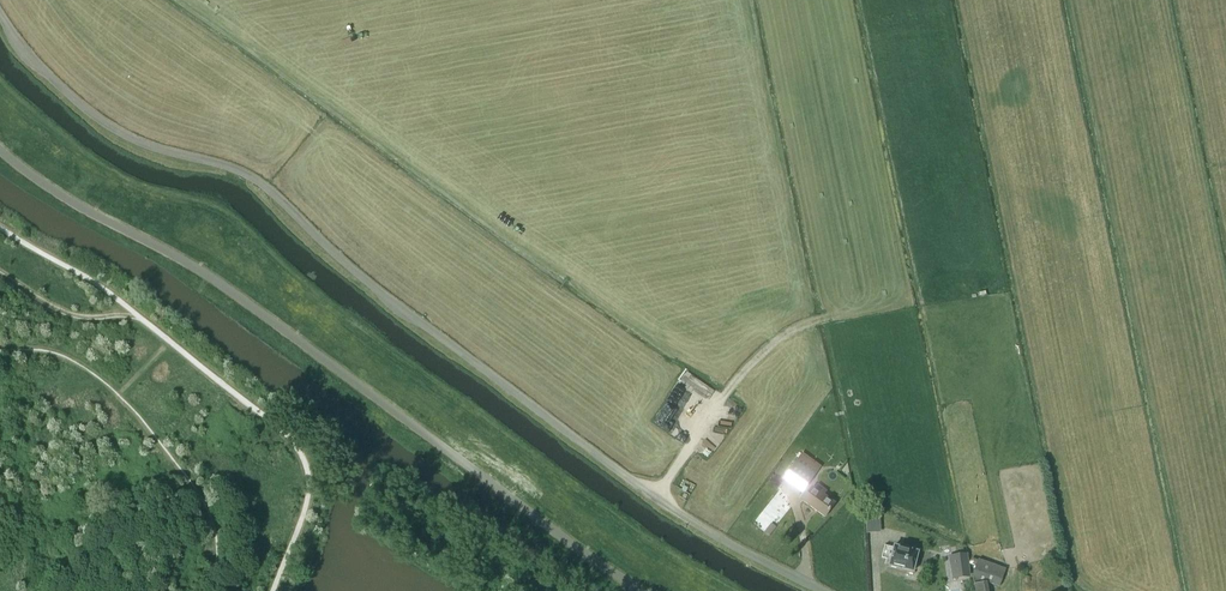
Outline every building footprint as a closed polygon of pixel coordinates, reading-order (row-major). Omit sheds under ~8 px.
[(802,493),(814,475),(796,462),(783,479),(802,493)] [(824,517),(835,503),(823,494),(827,490),(818,484),(815,488),(813,487),(803,500),(824,517)] [(913,572),(918,552),(894,546),(893,548),(884,546),(881,559),(890,561),(889,566),(913,572)] [(969,577),(967,558),(951,560),(954,579),(969,577)] [(1005,570),(978,560),(972,576),(975,590),(988,590),(987,582),(1001,580),(1005,570)]
